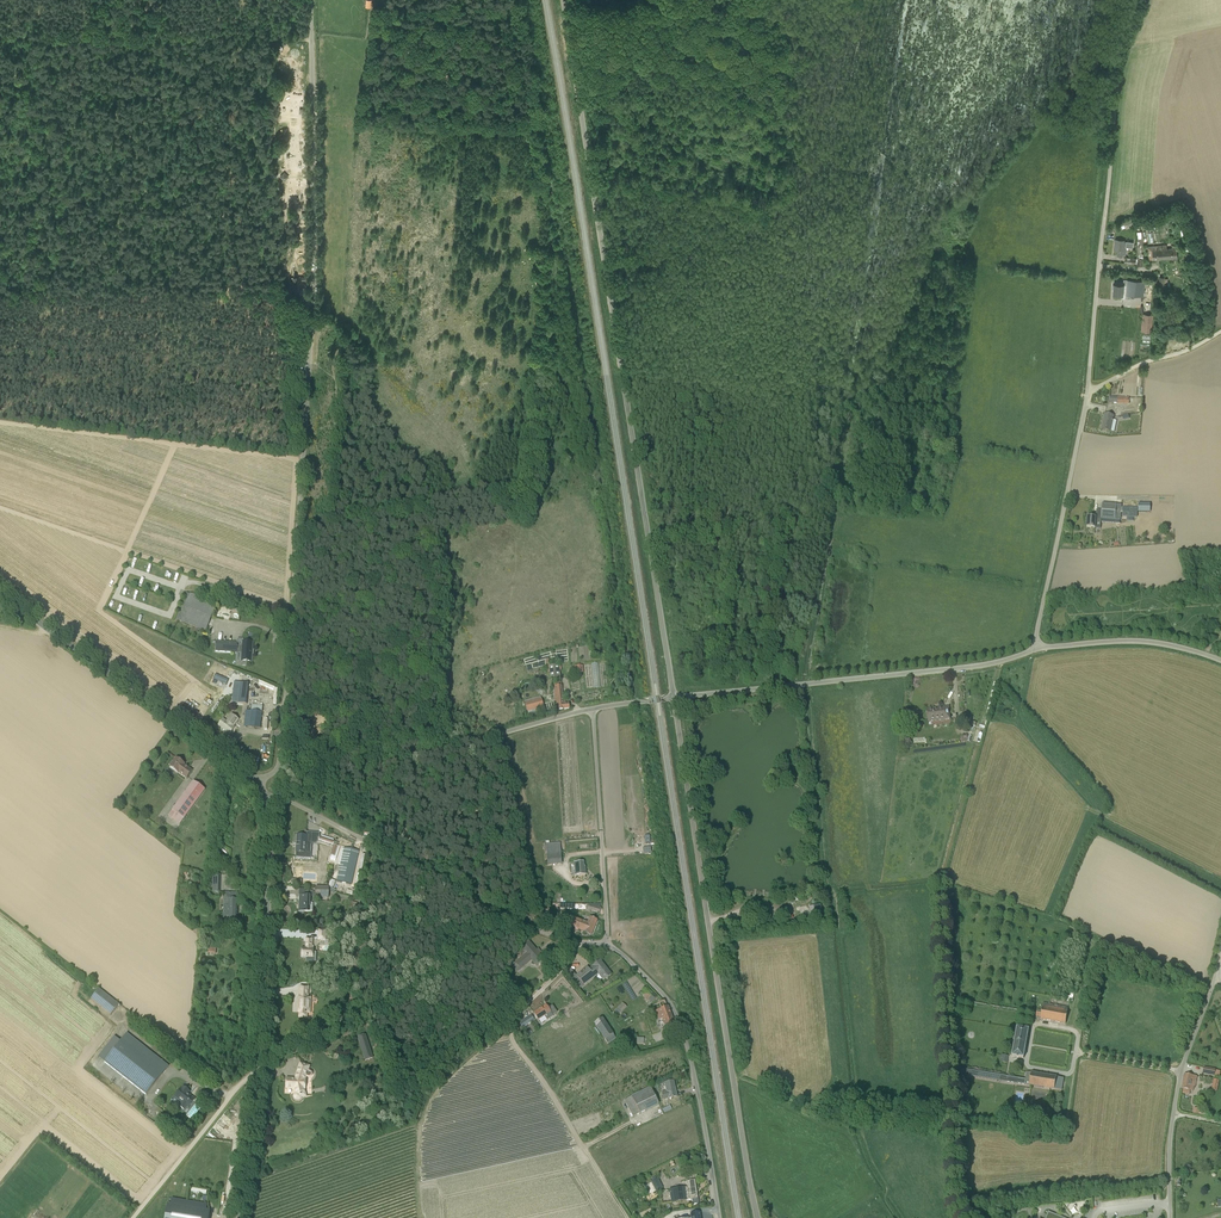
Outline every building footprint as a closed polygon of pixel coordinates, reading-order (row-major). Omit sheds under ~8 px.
[(279,177),(284,182),(289,177),(284,172),(279,177)] [(1125,241),(1125,240),(1116,239),(1115,250),(1118,251),(1117,256),(1122,256),(1123,254),(1126,255),(1127,242),(1125,241)] [(1178,258),(1177,248),(1178,248),(1177,245),(1172,246),(1172,249),(1165,249),(1165,245),(1147,247),(1148,259),(1178,258)] [(1159,277),(1159,292),(1165,292),(1165,283),(1167,283),(1167,279),(1165,279),(1165,277),(1159,277)] [(1143,295),(1144,287),(1144,281),(1118,279),(1118,284),(1114,284),(1113,295),(1123,295),(1124,294),(1143,295)] [(1153,315),(1143,314),(1142,332),(1151,333),(1153,315)] [(1150,342),(1151,335),(1144,333),(1143,341),(1150,342)] [(1111,432),(1114,416),(1105,414),(1101,430),(1111,432)] [(1150,504),(1139,503),(1138,512),(1150,512),(1150,504)] [(1102,510),(1101,519),(1102,519),(1101,522),(1120,524),(1121,520),(1115,520),(1117,505),(1102,504),(1102,510)] [(1137,506),(1123,505),(1122,514),(1137,515),(1137,506)] [(1096,518),(1087,517),(1087,528),(1101,529),(1101,522),(1102,519),(1101,519),(1096,518)] [(217,605),(190,594),(178,620),(206,632),(217,605)] [(251,662),(253,643),(242,642),(242,645),(238,645),(238,643),(216,641),(215,652),(237,654),(237,652),(241,653),(241,661),(248,662),(251,662)] [(592,664),(585,664),(586,688),(593,688),(592,664)] [(549,666),(550,678),(560,677),(559,665),(549,666)] [(229,680),(216,675),(213,679),(226,685),(229,680)] [(564,709),(569,709),(568,703),(565,704),(565,702),(563,702),(561,682),(553,683),(554,690),(556,710),(564,709)] [(250,684),(240,683),(240,686),(233,686),(232,702),(247,705),(250,684)] [(544,707),(542,701),(541,698),(525,703),(527,711),(544,707)] [(263,706),(257,706),(252,705),(251,711),(246,711),(244,727),(260,729),(263,706)] [(928,722),(950,720),(949,708),(927,710),(928,722)] [(226,721),(223,719),(218,726),(229,735),(235,727),(234,727),(239,720),(232,714),(226,721)] [(179,772),(187,778),(192,771),(184,765),(184,764),(176,758),(173,762),(172,761),(169,765),(170,766),(170,767),(178,773),(179,772)] [(193,781),(172,810),(184,819),(205,790),(193,781)] [(296,846),(296,852),(307,853),(311,853),(311,848),(312,839),(312,833),(307,832),(307,836),(297,835),(296,843),(298,843),(298,846),(296,846)] [(338,847),(338,846),(339,843),(319,837),(318,841),(333,846),(333,845),(334,845),(331,856),(335,857),(338,847)] [(359,851),(344,847),(336,881),(351,885),(359,851)] [(584,869),(583,862),(574,863),(575,875),(586,874),(585,869),(584,869)] [(329,898),(329,887),(316,886),(316,892),(315,896),(315,898),(329,898)] [(305,896),(300,895),(299,911),(313,911),(313,906),(310,906),(310,896),(313,896),(313,892),(305,891),(305,896)] [(236,927),(237,895),(224,894),(223,920),(227,920),(227,927),(236,927)] [(590,911),(592,911),(593,911),(600,913),(601,909),(588,904),(586,911),(590,913),(590,911)] [(821,905),(813,906),(815,915),(822,914),(821,905)] [(591,936),(597,920),(590,917),(588,923),(572,917),(568,926),(584,932),(584,933),(591,936)] [(327,930),(318,930),(318,941),(326,941),(327,930)] [(313,939),(306,938),(305,948),(302,948),(301,958),(306,958),(306,961),(316,962),(316,953),(313,953),(313,949),(312,949),(313,939)] [(534,966),(534,963),(537,967),(545,960),(539,954),(541,953),(538,949),(536,951),(527,941),(520,947),(518,949),(514,953),(520,960),(516,963),(521,969),(532,960),(531,965),(534,966)] [(355,958),(360,961),(359,963),(361,965),(364,958),(362,957),(364,953),(359,950),(355,958)] [(580,973),(576,976),(584,986),(598,975),(603,981),(611,975),(600,960),(592,966),(593,967),(589,969),(587,967),(583,970),(584,971),(580,973)] [(308,987),(301,986),(300,997),(299,997),(299,1003),(300,1003),(300,1006),(299,1006),(298,1012),(310,1013),(311,998),(308,997),(308,987)] [(640,995),(651,1004),(657,997),(647,988),(640,995)] [(111,1015),(119,1005),(99,989),(91,999),(111,1015)] [(667,1029),(675,1026),(668,1006),(667,1007),(664,1001),(653,1006),(659,1020),(663,1019),(667,1029)] [(613,1013),(617,1017),(627,1007),(623,1003),(613,1013)] [(1067,1012),(1068,1007),(1043,1003),(1042,1010),(1037,1009),(1036,1017),(1041,1017),(1040,1020),(1046,1021),(1060,1023),(1066,1024),(1068,1012),(1067,1012)] [(547,1020),(553,1016),(546,1005),(534,1013),(536,1017),(539,1021),(539,1020),(541,1024),(547,1020)] [(524,1020),(519,1023),(523,1028),(535,1020),(531,1015),(524,1020)] [(616,1038),(602,1017),(593,1023),(607,1044),(616,1038)] [(1024,1059),(1029,1030),(1017,1028),(1012,1057),(1024,1059)] [(146,1095),(169,1066),(127,1033),(121,1041),(104,1062),(146,1095)] [(365,1060),(372,1058),(365,1035),(358,1037),(365,1060)] [(380,1052),(382,1051),(388,1050),(386,1042),(381,1044),(378,1044),(380,1052)] [(287,1079),(286,1089),(293,1089),(294,1092),(294,1093),(293,1095),(293,1097),(293,1098),(294,1099),(295,1101),(296,1101),(297,1101),(298,1101),(299,1101),(300,1101),(301,1100),(302,1098),(307,1097),(305,1090),(307,1078),(305,1077),(309,1066),(300,1064),(295,1080),(292,1080),(292,1079),(287,1079)] [(1216,1070),(1204,1067),(1203,1074),(1214,1077),(1216,1070)] [(1025,1080),(1006,1077),(1006,1082),(1056,1090),(1062,1091),(1064,1079),(1051,1076),(1037,1074),(1027,1072),(1025,1080)] [(1185,1074),(1182,1089),(1193,1091),(1194,1086),(1195,1086),(1197,1077),(1185,1074)] [(661,1092),(663,1100),(677,1097),(673,1081),(664,1083),(666,1091),(661,1092)] [(188,1108),(189,1108),(195,1100),(188,1095),(189,1094),(188,1094),(190,1092),(183,1087),(174,1097),(182,1103),(181,1104),(179,1107),(184,1111),(187,1107),(188,1108)] [(625,1100),(633,1117),(659,1104),(650,1087),(625,1100)] [(651,1182),(656,1192),(662,1188),(658,1179),(656,1179),(653,1181),(651,1182)] [(669,1189),(671,1203),(686,1200),(689,1200),(692,1200),(692,1205),(699,1204),(695,1180),(686,1181),(688,1187),(685,1188),(685,1187),(669,1189)] [(170,1191),(173,1193),(178,1182),(175,1181),(170,1191)] [(209,1211),(206,1211),(207,1205),(172,1199),(171,1205),(167,1204),(165,1217),(208,1217),(209,1211)]
